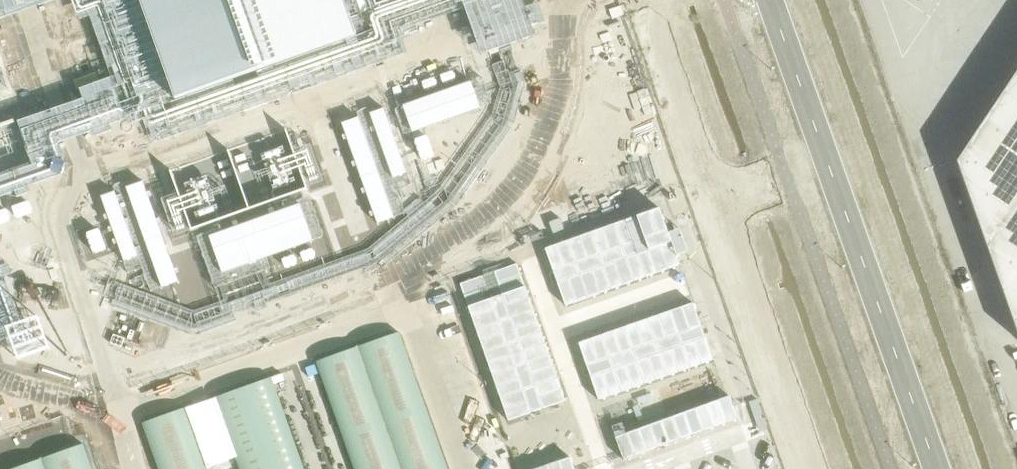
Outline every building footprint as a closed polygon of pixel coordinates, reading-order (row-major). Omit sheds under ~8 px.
[(175,98),(352,35),(339,0),(140,0),(175,98)] [(955,161),(1016,335),(1016,69),(1005,87),(955,161)] [(235,222),(196,236),(212,278),(324,237),(308,195),(271,209),(235,222)] [(659,207),(545,247),(565,304),(679,264),(659,207)] [(517,263),(460,283),(508,420),(565,400),(517,263)] [(693,302),(578,342),(598,399),(713,359),(693,302)] [(316,360),(354,468),(447,468),(398,331),(316,360)] [(214,396),(240,468),(304,468),(271,376),(214,396)] [(142,422),(159,468),(206,468),(184,407),(142,422)] [(683,411),(615,436),(623,459),(691,434),(683,411)] [(9,468),(92,468),(82,443),(9,468)] [(530,468),(561,468),(558,460),(530,468)]
